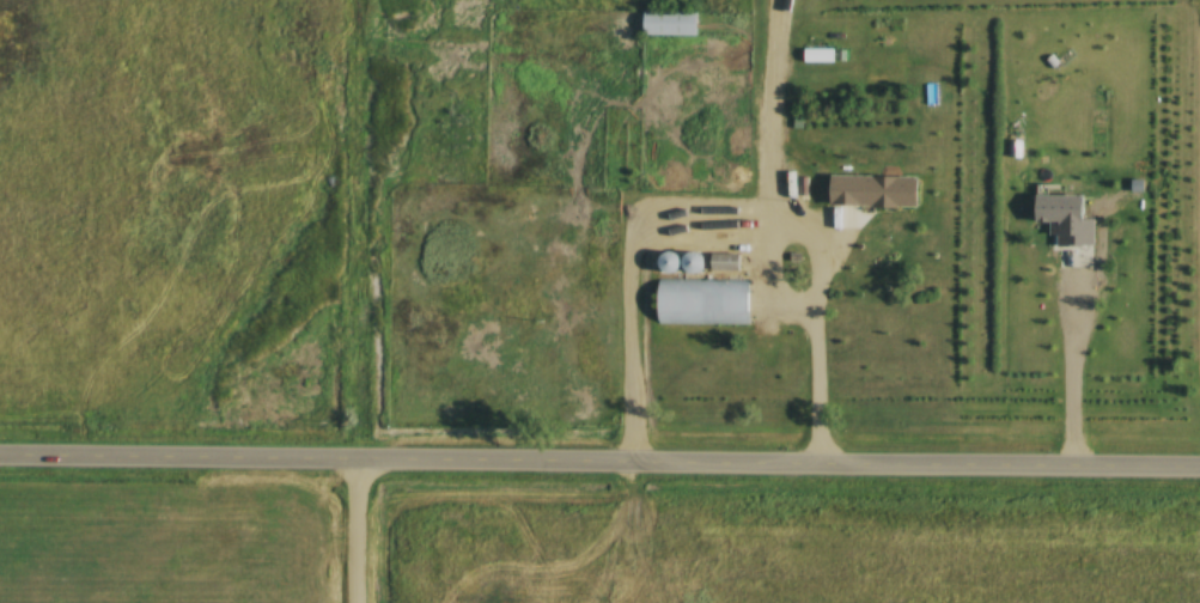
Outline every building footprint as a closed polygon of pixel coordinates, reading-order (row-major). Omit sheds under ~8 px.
[(698,8),(645,8),(645,34),(698,34),(698,8)] [(831,154),(830,138),(811,139),(812,155),(831,154)] [(805,172),(805,188),(829,188),(829,172),(805,172)] [(751,324),(751,278),(656,278),(656,324),(751,324)]
